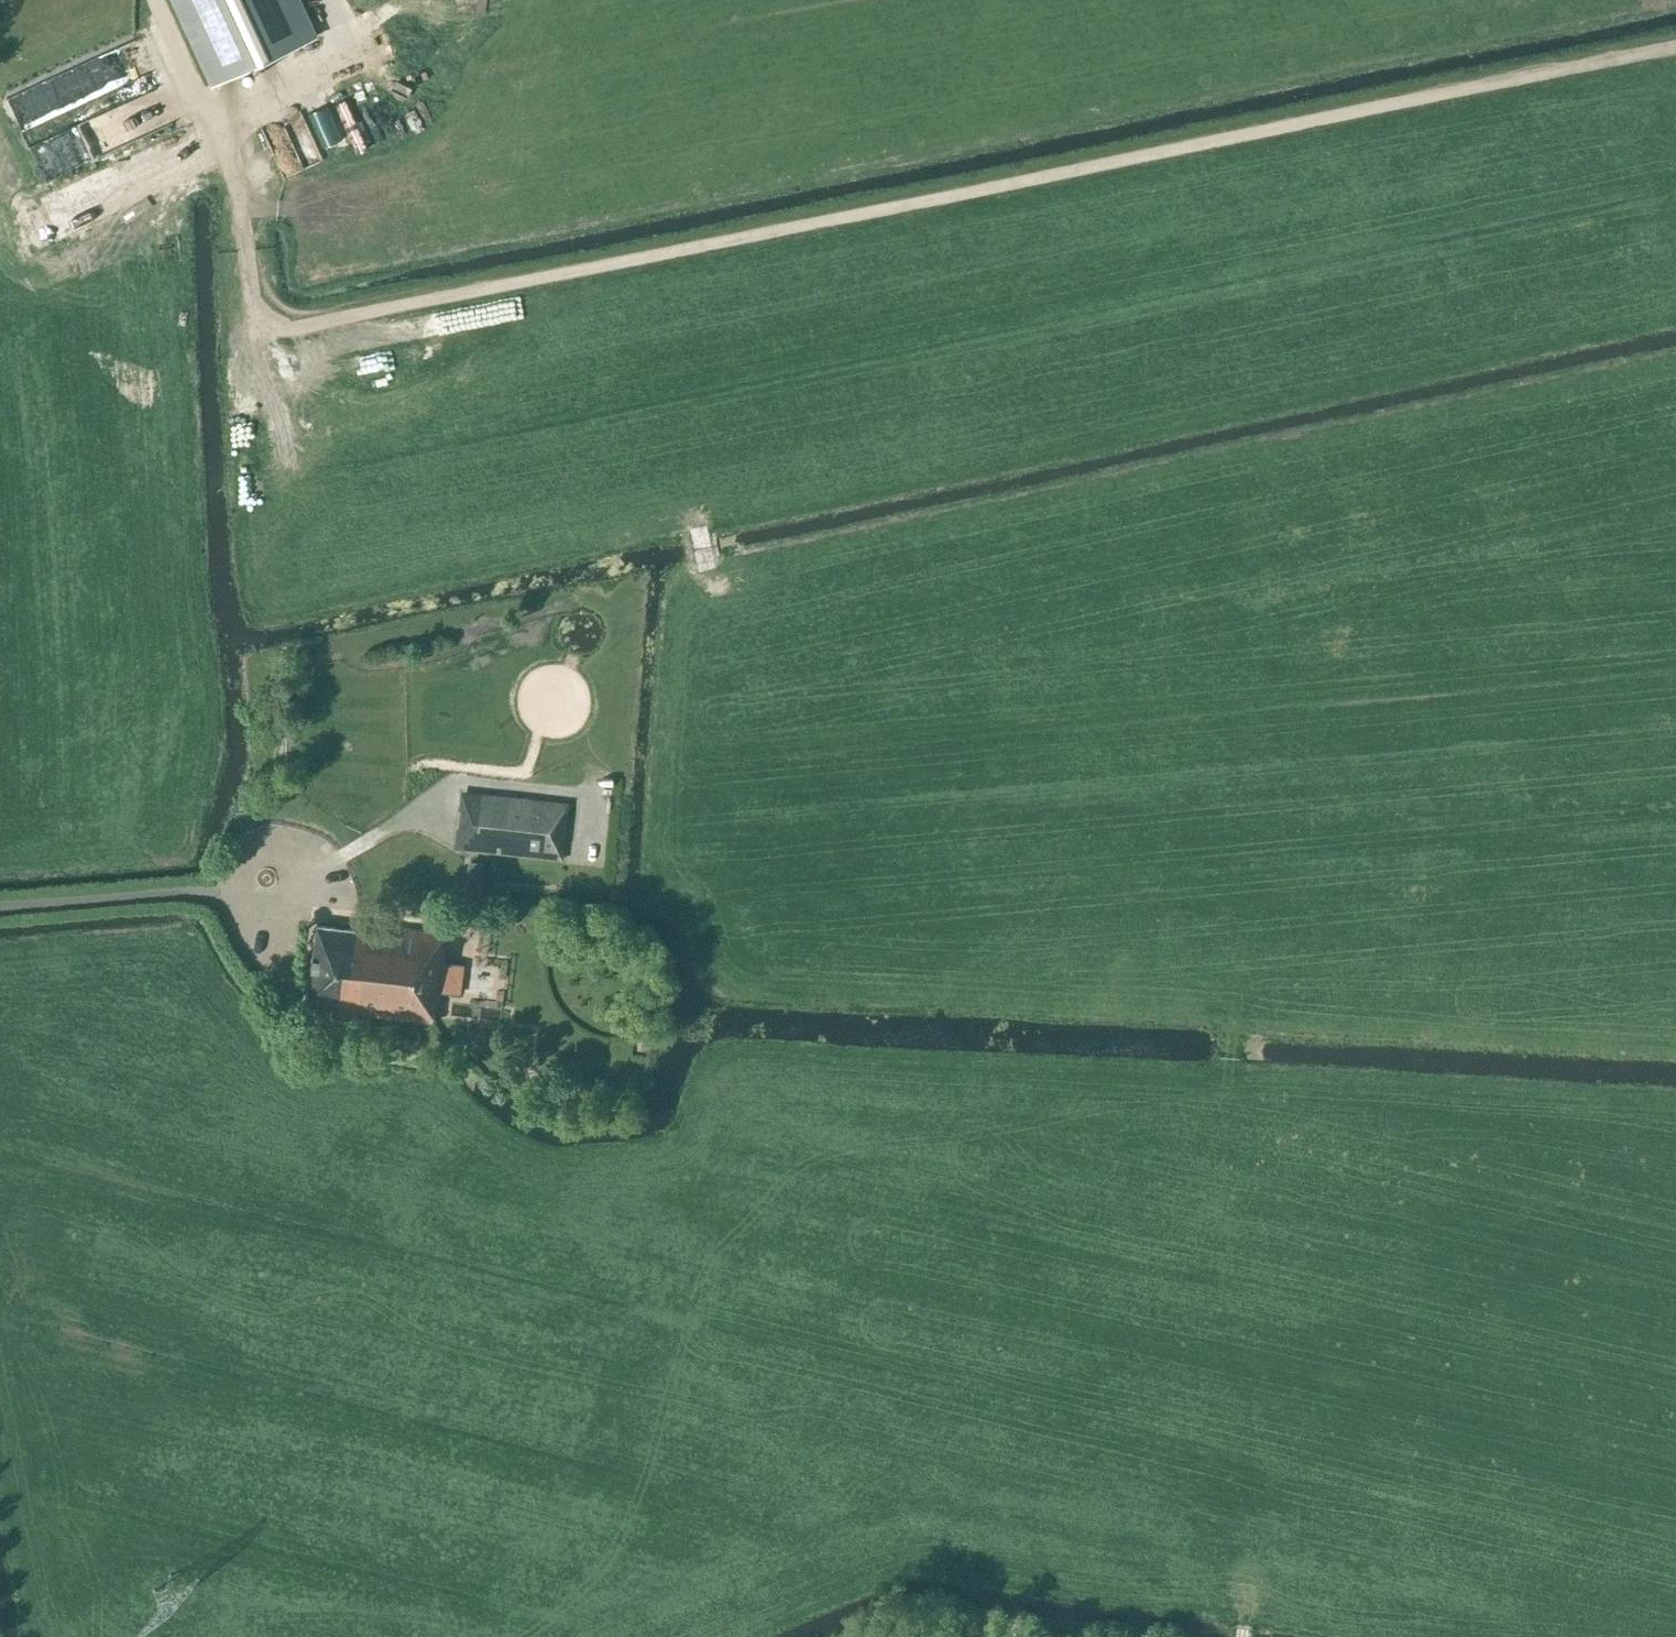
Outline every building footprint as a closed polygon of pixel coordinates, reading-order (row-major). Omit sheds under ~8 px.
[(212,84),(318,35),(302,0),(173,0),(212,84)] [(103,53),(50,80),(55,91),(53,91),(62,108),(117,80),(103,53)] [(357,146),(378,140),(363,88),(342,94),(357,146)] [(570,803),(461,790),(454,849),(564,861),(570,803)] [(443,961),(446,934),(356,923),(355,930),(318,926),(308,1007),(433,1022),(435,1000),(438,1000),(439,993),(461,996),(465,963),(443,961)] [(475,941),(491,943),(492,930),(451,926),(449,954),(473,956),(475,941)] [(546,1069),(522,1066),(520,1085),(544,1088),(546,1069)]
